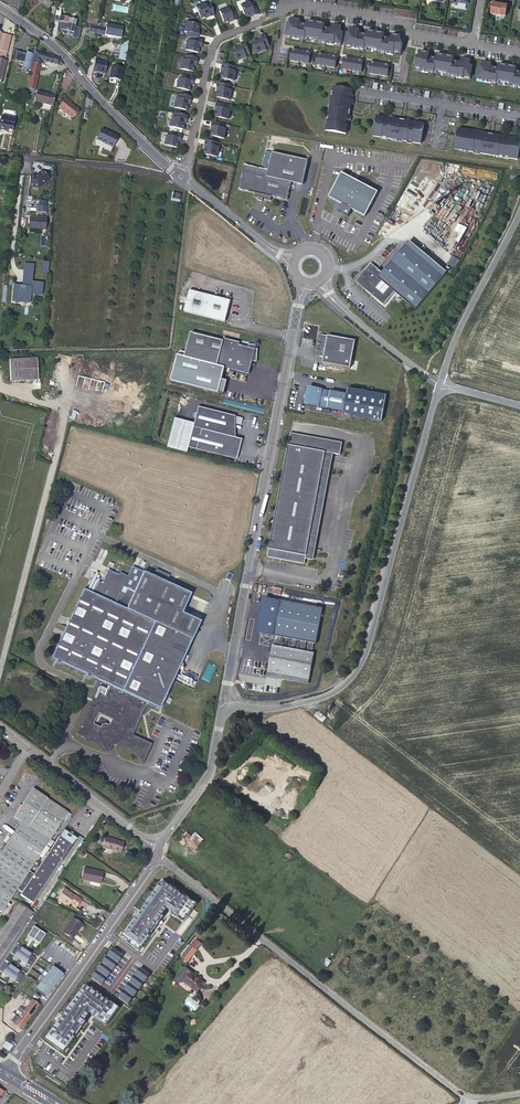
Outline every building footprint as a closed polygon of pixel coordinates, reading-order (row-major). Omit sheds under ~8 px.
[(249,3),(241,6),(245,18),(250,16),(251,17),(259,14),(254,3),(250,4),(249,3)] [(205,4),(196,7),(201,19),(205,17),(206,18),(214,15),(210,4),(206,5),(205,4)] [(501,5),(498,5),(492,4),(491,15),(505,17),(507,6),(501,5)] [(228,8),(219,11),(224,23),(229,21),(229,23),(237,20),(233,8),(229,10),(228,8)] [(417,12),(394,8),(393,16),(416,20),(417,12)] [(75,27),(76,21),(60,17),(61,12),(60,11),(57,11),(54,22),(55,23),(58,23),(59,23),(75,27)] [(341,27),(332,25),(332,30),(324,29),(325,24),(307,22),(307,26),(299,24),(300,20),(291,19),(290,25),(287,24),(285,38),(300,40),(300,42),(304,43),(304,41),(321,44),(321,46),(326,47),(326,44),(341,47),(342,33),(340,33),(341,27)] [(199,25),(186,22),(184,32),(187,32),(186,36),(198,39),(199,31),(197,30),(199,25)] [(72,36),(72,38),(78,40),(80,29),(75,27),(59,23),(57,29),(66,31),(73,33),(72,36)] [(96,33),(95,34),(104,36),(106,29),(97,27),(96,33)] [(106,29),(104,36),(120,39),(121,32),(106,29)] [(400,37),(391,35),(391,39),(384,38),(384,34),(366,31),(366,36),(358,34),(359,30),(350,29),(349,34),(347,34),(344,48),(360,50),(359,52),(363,53),(364,51),(380,53),(380,55),(385,56),(385,54),(400,57),(402,43),(399,42),(400,37)] [(4,61),(10,36),(1,34),(1,33),(0,33),(0,60),(4,61)] [(269,47),(265,35),(257,38),(258,40),(253,41),(257,53),(266,50),(266,48),(269,47)] [(198,39),(191,38),(190,42),(187,41),(185,50),(199,53),(200,47),(201,48),(203,40),(198,39)] [(250,54),(245,42),(238,45),(239,47),(233,49),(238,61),(247,57),(246,55),(250,54)] [(118,59),(125,61),(127,46),(121,45),(118,59)] [(35,47),(26,48),(25,52),(24,54),(20,53),(15,52),(14,61),(18,62),(23,63),(21,68),(30,70),(35,47)] [(9,60),(14,61),(15,52),(20,53),(24,54),(25,52),(11,49),(9,60)] [(311,53),(292,49),(290,61),(309,64),(311,53)] [(470,60),(461,58),(461,63),(454,61),(454,57),(437,54),(436,59),(428,57),(429,53),(420,52),(419,58),(417,57),(414,71),(430,73),(429,75),(434,76),(434,74),(450,77),(450,79),(455,79),(455,77),(470,80),(472,66),(469,66),(470,60)] [(54,58),(48,56),(36,53),(33,63),(40,65),(41,61),(57,65),(58,59),(54,58)] [(337,57),(318,53),(316,65),(335,68),(337,57)] [(197,59),(186,57),(185,61),(182,60),(180,69),(193,72),(194,66),(196,67),(197,59)] [(363,61),(344,57),(342,69),(361,72),(363,61)] [(106,62),(95,59),(92,71),(104,74),(106,62)] [(389,65),(371,62),(369,73),(388,77),(389,65)] [(516,72),(516,68),(499,65),(498,69),(491,68),(491,64),(483,62),(481,68),(479,67),(476,81),(492,84),(491,86),(496,86),(496,84),(513,87),(512,89),(517,90),(517,88),(519,88),(519,73),(516,72)] [(40,65),(33,63),(31,74),(38,76),(40,65)] [(235,67),(223,64),(222,73),(223,73),(222,78),(234,81),(236,71),(235,71),(235,67)] [(123,69),(111,66),(108,77),(121,80),(123,69)] [(31,74),(29,81),(36,82),(38,76),(31,74)] [(193,78),(182,75),(181,79),(178,79),(176,88),(189,91),(190,85),(192,85),(193,78)] [(29,81),(27,89),(34,90),(36,82),(29,81)] [(370,89),(371,82),(361,81),(360,88),(370,89)] [(231,86),(219,83),(217,92),(218,92),(217,97),(230,100),(232,91),(230,90),(231,86)] [(400,87),(380,84),(379,91),(399,94),(400,87)] [(350,110),(351,105),(351,100),(350,100),(351,95),(352,95),(353,90),(333,87),(332,92),(334,92),(333,97),(332,97),(331,101),(331,102),(332,102),(330,112),(329,112),(329,113),(328,117),(329,118),(329,122),(327,122),(326,131),(346,134),(347,125),(346,125),(347,120),(348,121),(349,116),(349,115),(350,115),(350,110)] [(423,91),(402,87),(401,94),(422,98),(423,91)] [(35,102),(52,106),(55,95),(52,94),(38,91),(35,102)] [(191,97),(180,95),(179,99),(176,98),(174,107),(187,110),(188,104),(190,105),(191,97)] [(70,102),(65,99),(58,108),(71,118),(78,110),(69,104),(70,102)] [(498,102),(477,99),(476,106),(497,109),(498,102)] [(229,106),(217,103),(215,111),(217,112),(216,117),(228,119),(230,110),(228,110),(229,106)] [(506,104),(505,111),(519,113),(519,106),(506,104)] [(2,114),(0,123),(0,127),(1,128),(3,129),(5,128),(8,129),(12,129),(15,117),(2,114)] [(187,116),(176,114),(175,118),(172,117),(170,127),(183,130),(184,124),(186,124),(187,116)] [(435,116),(429,114),(423,147),(430,147),(435,116)] [(376,117),(373,136),(382,138),(382,136),(387,137),(387,138),(392,139),(392,138),(402,140),(402,141),(403,141),(407,142),(408,141),(412,141),(412,143),(421,144),(424,124),(415,123),(415,124),(410,123),(411,122),(406,121),(405,121),(405,120),(400,120),(394,119),(390,119),(390,120),(385,119),(385,118),(376,117)] [(449,118),(442,117),(438,149),(444,150),(449,118)] [(224,125),(213,122),(211,130),(212,131),(211,136),(224,138),(226,129),(223,129),(224,125)] [(117,137),(101,129),(96,140),(112,148),(117,137)] [(458,129),(455,147),(459,148),(459,150),(463,151),(463,150),(468,150),(468,152),(473,152),(473,153),(474,151),(480,152),(479,154),(480,154),(498,156),(498,157),(498,155),(509,157),(508,158),(509,158),(517,160),(519,144),(519,139),(512,138),(512,139),(501,138),(501,136),(483,133),(483,134),(472,132),(458,129)] [(181,135),(170,132),(169,136),(166,136),(164,145),(177,148),(178,142),(180,142),(181,135)] [(218,143),(206,141),(205,149),(206,149),(205,154),(218,157),(220,148),(217,147),(218,143)] [(313,152),(323,153),(324,145),(314,144),(313,152)] [(255,192),(254,196),(269,199),(270,196),(287,200),(292,181),(303,184),(308,160),(272,152),(268,169),(245,164),(239,189),(255,192)] [(37,176),(30,175),(29,187),(38,188),(49,181),(43,172),(37,176)] [(342,173),(328,197),(334,200),(330,208),(331,208),(331,207),(334,209),(342,213),(348,216),(348,218),(349,218),(353,211),(354,211),(356,212),(366,218),(379,193),(356,181),(349,176),(342,173)] [(183,187),(176,183),(173,187),(180,192),(183,187)] [(180,203),(181,194),(172,193),(170,201),(180,203)] [(457,198),(455,202),(457,202),(454,206),(464,212),(469,204),(457,198)] [(47,218),(30,217),(29,227),(45,229),(47,218)] [(409,241),(382,273),(371,264),(356,282),(383,305),(394,292),(416,310),(447,273),(446,272),(443,277),(405,246),(409,241)] [(443,277),(446,272),(409,241),(405,246),(443,277)] [(448,266),(456,270),(460,261),(452,257),(448,266)] [(34,265),(25,264),(23,286),(14,285),(13,300),(30,302),(31,293),(42,294),(43,283),(32,282),(34,265)] [(189,294),(184,315),(226,324),(230,303),(189,294)] [(323,363),(350,368),(355,341),(321,334),(319,344),(317,343),(315,351),(318,351),(317,355),(324,356),(323,363)] [(241,347),(242,345),(225,341),(225,344),(192,337),(187,362),(252,376),(255,363),(259,363),(260,351),(257,351),(258,347),(257,347),(250,346),(250,349),(241,347)] [(38,359),(10,360),(10,381),(38,380),(38,359)] [(343,411),(347,394),(322,390),(323,389),(310,387),(307,405),(319,407),(343,411)] [(233,417),(197,407),(193,424),(173,419),(167,443),(235,460),(241,440),(228,437),(233,417)] [(290,433),(288,444),(326,451),(334,453),(340,454),(342,442),(290,433)] [(315,551),(307,549),(326,451),(288,444),(267,556),(305,563),(306,558),(307,550),(315,551)] [(315,551),(334,453),(326,451),(307,549),(315,551)] [(307,550),(306,558),(313,560),(315,551),(307,550)] [(77,735),(87,739),(86,742),(88,742),(90,742),(91,742),(92,742),(93,742),(96,742),(97,743),(98,744),(103,749),(104,750),(105,750),(106,751),(110,752),(114,745),(116,745),(118,745),(121,745),(124,745),(126,746),(130,747),(131,748),(133,749),(136,752),(138,754),(140,757),(141,758),(142,759),(143,761),(152,742),(133,734),(146,705),(153,708),(155,705),(159,707),(199,620),(180,612),(189,592),(164,581),(167,574),(154,568),(151,575),(141,571),(132,591),(126,589),(124,593),(120,592),(127,577),(119,573),(118,575),(115,574),(107,571),(101,584),(98,582),(91,579),(86,592),(83,590),(52,660),(57,662),(56,664),(61,666),(62,664),(91,680),(92,678),(98,680),(94,690),(97,691),(77,735)] [(262,633),(275,636),(281,600),(268,598),(262,633)] [(323,608),(281,600),(275,636),(277,636),(282,637),(284,637),(291,638),(293,639),(299,640),(301,640),(307,641),(309,642),(315,643),(317,643),(323,608)] [(284,637),(283,647),(289,649),(291,638),(284,637)] [(301,640),(299,650),(305,652),(307,641),(301,640)] [(273,647),(268,675),(310,683),(314,655),(312,655),(313,653),(307,652),(307,654),(305,653),(305,652),(299,650),(299,652),(297,652),(297,650),(291,649),(291,650),(288,650),(289,649),(283,647),(282,649),(280,648),(281,647),(275,646),(275,647),(273,647)] [(33,789),(14,817),(21,821),(6,844),(35,862),(38,864),(44,855),(41,853),(46,846),(49,848),(53,841),(50,839),(63,819),(68,812),(33,789)] [(34,904),(73,845),(74,844),(77,839),(71,836),(70,837),(67,835),(67,834),(62,831),(46,856),(44,855),(38,864),(35,862),(30,870),(35,873),(20,895),(34,904)] [(195,832),(192,836),(187,833),(185,836),(198,847),(204,839),(195,832)] [(118,850),(120,841),(105,837),(102,847),(112,850),(112,849),(118,850)] [(124,842),(120,841),(118,850),(112,849),(112,850),(121,852),(124,842)] [(2,913),(30,870),(35,862),(6,844),(0,853),(0,912),(2,913)] [(82,879),(90,881),(90,880),(101,882),(103,872),(84,868),(82,879)] [(120,939),(139,952),(149,937),(148,936),(154,927),(156,928),(154,927),(162,917),(163,918),(163,917),(162,916),(165,912),(170,915),(169,917),(170,916),(175,919),(174,920),(181,926),(197,903),(196,904),(192,901),(193,900),(185,894),(184,896),(180,892),(181,891),(177,888),(176,889),(171,886),(172,885),(171,886),(164,881),(160,886),(159,885),(160,886),(150,900),(149,899),(148,900),(150,900),(147,905),(146,904),(145,904),(147,905),(141,912),(140,911),(141,912),(131,927),(130,926),(129,926),(131,927),(128,931),(127,930),(128,931),(122,940),(120,939)] [(65,887),(59,896),(68,902),(70,902),(71,900),(77,905),(82,897),(76,893),(75,894),(71,891),(65,887)] [(19,904),(0,933),(0,960),(32,912),(29,910),(19,904)] [(84,922),(74,916),(65,930),(69,933),(67,936),(72,939),(74,936),(84,922)] [(35,924),(28,934),(40,942),(46,932),(35,924)] [(196,940),(191,946),(196,950),(201,945),(196,940)] [(17,943),(11,951),(21,957),(27,948),(22,945),(22,946),(17,943)] [(196,950),(191,946),(185,952),(191,957),(196,950)] [(27,948),(21,957),(31,964),(36,956),(31,953),(32,952),(30,950),(27,948)] [(113,949),(115,950),(113,953),(111,952),(108,956),(109,958),(117,963),(118,964),(121,959),(120,958),(122,956),(123,956),(113,949)] [(346,965),(351,959),(347,956),(342,963),(346,965)] [(109,958),(107,960),(106,959),(102,964),(104,965),(111,970),(112,971),(116,966),(115,966),(117,963),(109,958)] [(0,968),(0,969),(9,975),(15,966),(11,963),(10,964),(5,961),(0,968)] [(54,965),(49,970),(50,971),(59,978),(64,972),(54,965)] [(104,965),(102,968),(100,966),(97,971),(99,972),(106,978),(107,978),(110,974),(109,973),(111,970),(104,965)] [(9,975),(19,981),(25,973),(19,970),(20,969),(15,966),(9,975)] [(148,975),(150,976),(140,968),(141,969),(139,972),(138,971),(134,976),(135,977),(143,982),(144,983),(148,979),(146,977),(148,975)] [(185,968),(177,978),(182,982),(184,982),(197,992),(204,983),(185,968)] [(49,970),(45,976),(46,977),(55,984),(59,978),(50,971),(49,970)] [(99,972),(97,975),(95,974),(91,979),(101,986),(105,981),(104,980),(106,978),(99,972)] [(45,976),(41,982),(51,989),(55,984),(46,977),(45,976)] [(143,986),(141,984),(143,982),(135,977),(133,979),(132,979),(129,983),(130,984),(137,989),(139,991),(143,986)] [(41,982),(36,988),(46,995),(51,989),(41,982)] [(135,992),(137,989),(130,984),(128,987),(127,986),(124,991),(125,991),(132,997),(134,998),(137,993),(135,992)] [(86,986),(81,993),(80,992),(66,1011),(67,1012),(65,1015),(64,1014),(49,1035),(50,1036),(47,1041),(45,1040),(63,1053),(64,1053),(62,1052),(66,1047),(67,1048),(66,1047),(70,1042),(71,1043),(70,1042),(81,1026),(83,1027),(81,1026),(85,1021),(86,1022),(85,1021),(90,1013),(94,1016),(93,1017),(101,1023),(102,1021),(106,1025),(105,1026),(106,1026),(119,1008),(118,1009),(113,1006),(114,1004),(107,999),(106,1000),(102,998),(103,996),(92,988),(91,990),(86,986)] [(132,1000),(130,999),(132,997),(125,991),(123,994),(122,993),(118,998),(128,1005),(132,1000)] [(32,999),(24,1010),(31,1015),(39,1005),(32,999)] [(193,1009),(197,1005),(190,999),(186,1003),(193,1009)] [(31,1015),(24,1010),(18,1018),(25,1023),(31,1015)] [(18,1018),(14,1015),(10,1021),(21,1030),(26,1024),(25,1023),(18,1018)] [(102,1057),(94,1066),(97,1069),(105,1059),(102,1057)]
